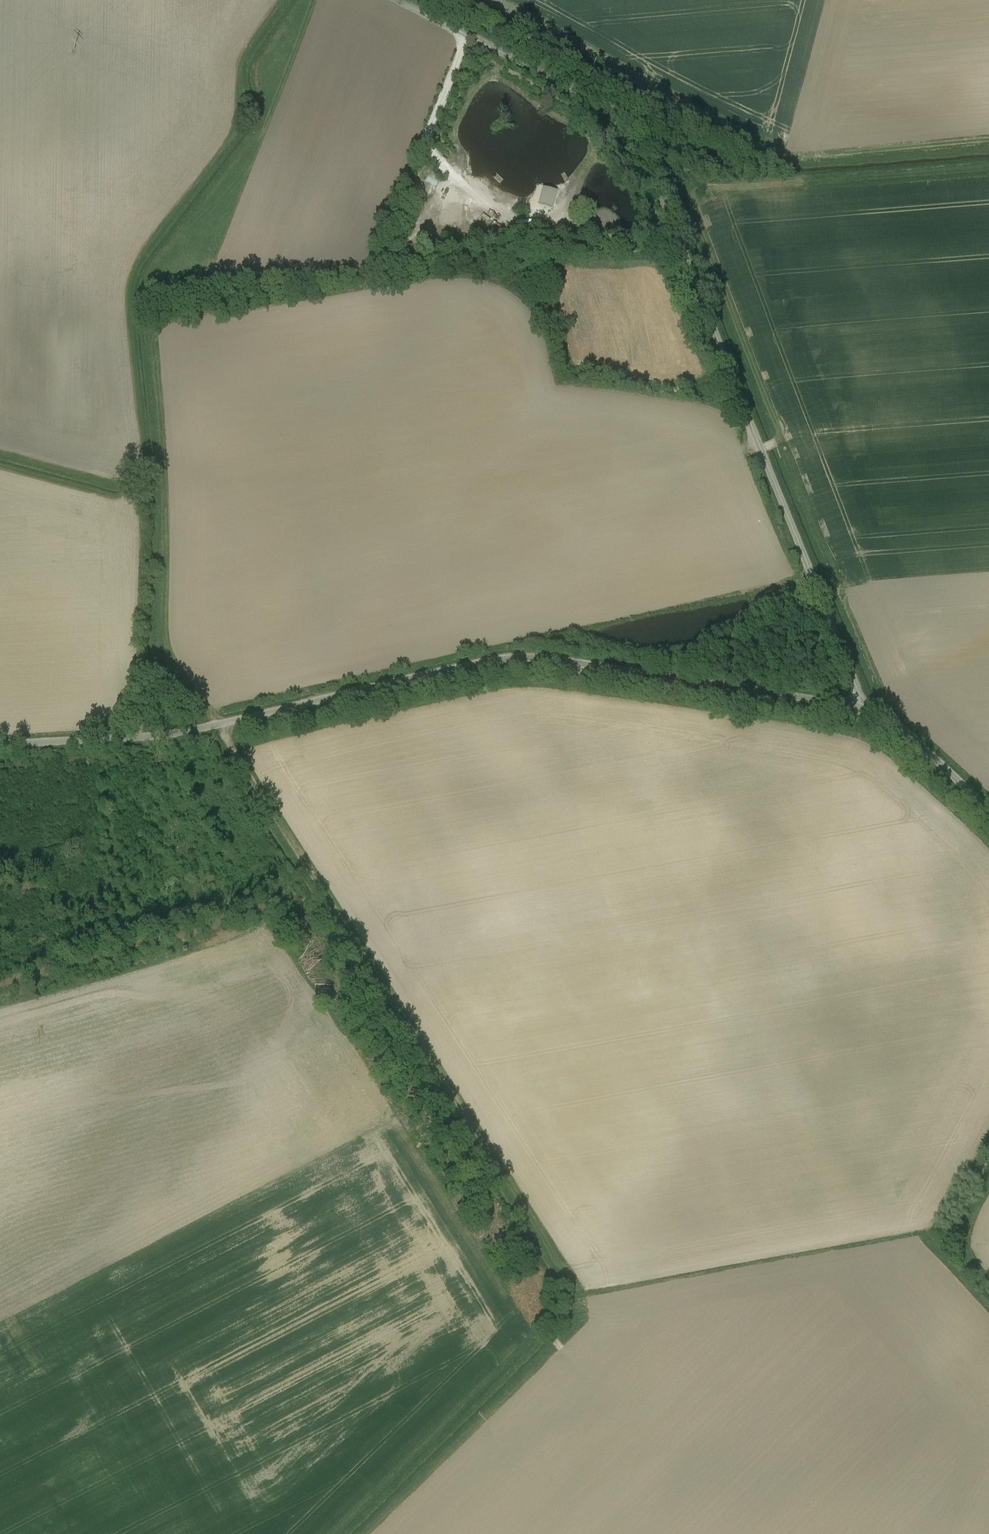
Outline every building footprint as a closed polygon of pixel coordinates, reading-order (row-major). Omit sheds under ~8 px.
[(559,189),(546,186),(543,201),(555,204),(559,189)]
